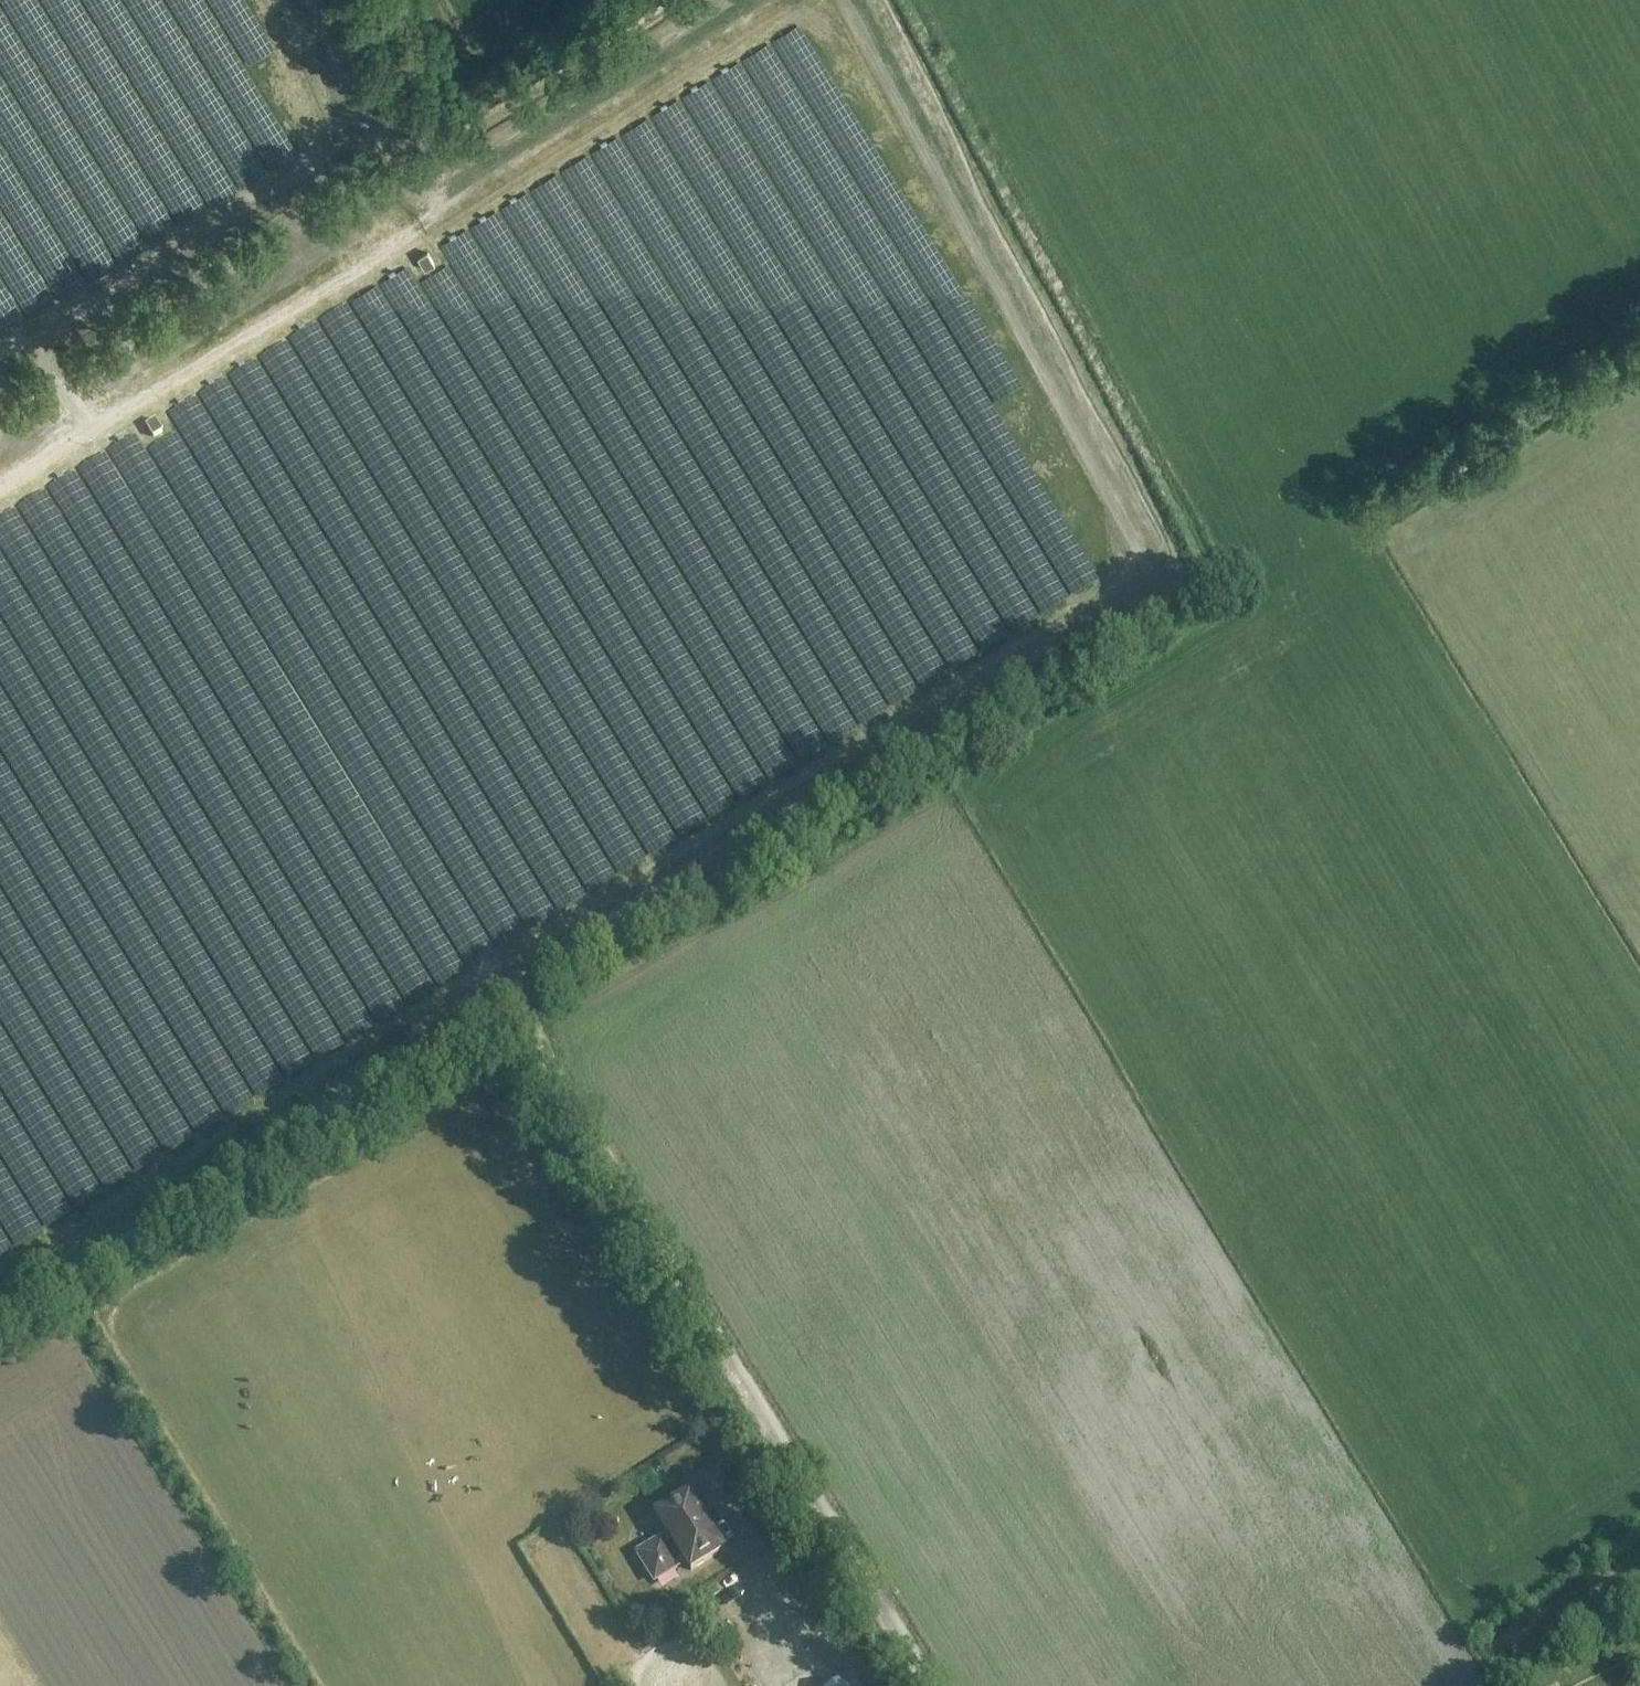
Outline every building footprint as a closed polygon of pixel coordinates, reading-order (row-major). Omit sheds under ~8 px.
[(719,1469),(693,1485),(699,1495),(691,1500),(689,1496),(657,1516),(671,1539),(663,1544),(661,1541),(638,1555),(655,1582),(678,1567),(676,1565),(684,1560),(690,1570),(691,1572),(724,1551),(723,1550),(699,1512),(706,1507),(710,1512),(736,1496),(719,1469)] [(1525,1685),(1556,1685),(1547,1672),(1525,1685)] [(841,1685),(859,1685),(854,1678),(841,1685)]
